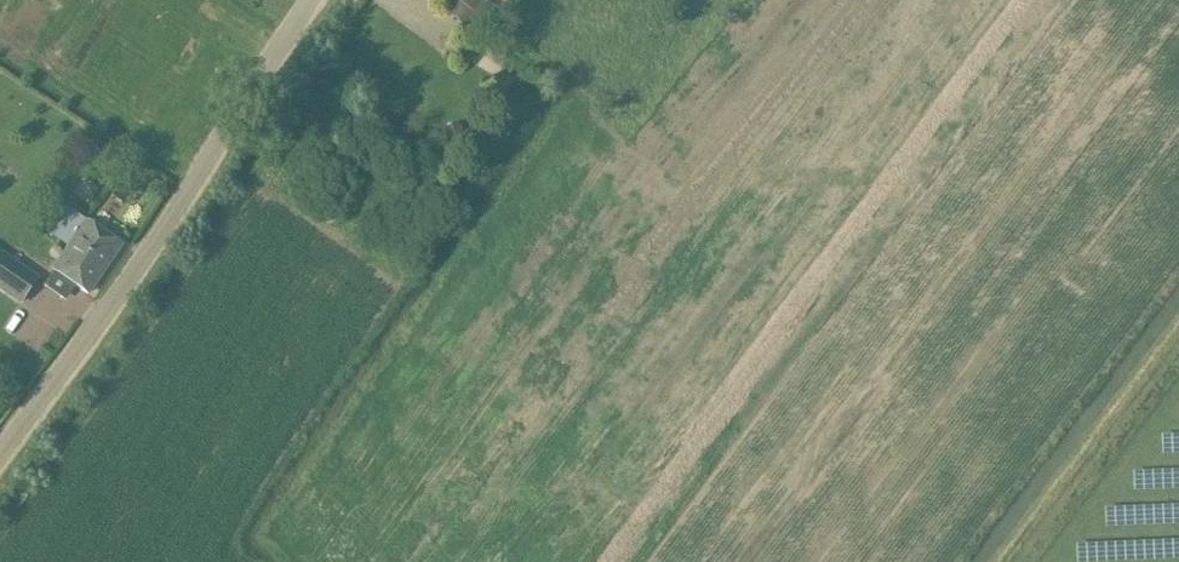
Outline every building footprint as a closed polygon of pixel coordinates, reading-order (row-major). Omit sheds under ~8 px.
[(88,221),(55,269),(89,292),(122,245),(88,221)] [(0,252),(0,287),(21,302),(38,278),(0,252)]
